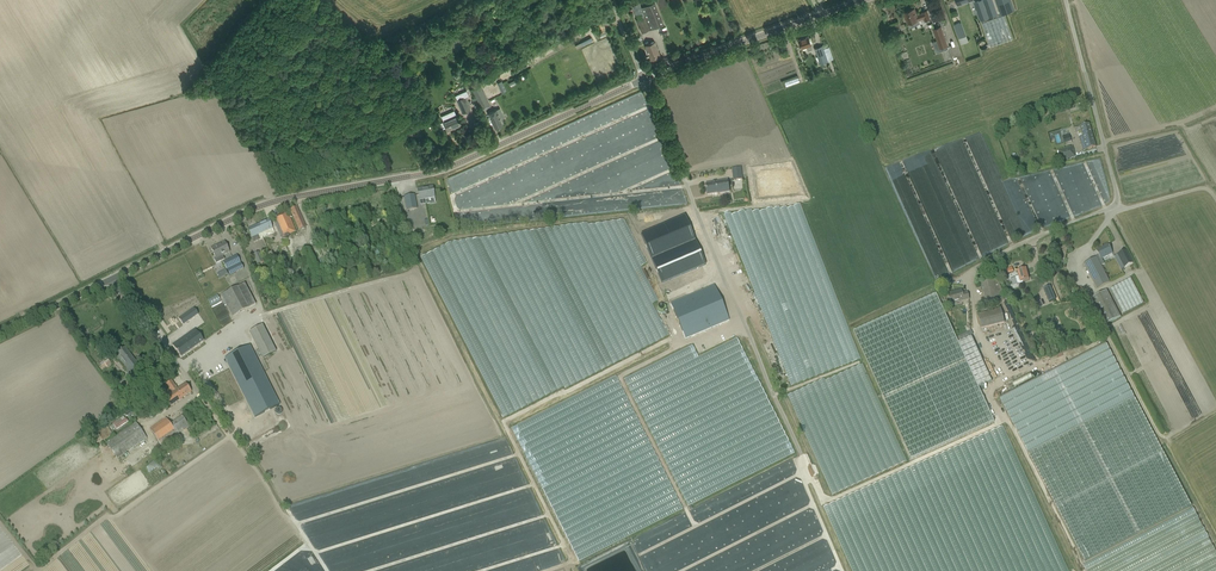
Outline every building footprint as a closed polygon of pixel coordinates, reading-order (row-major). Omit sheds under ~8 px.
[(992,15),(998,14),(993,0),(981,0),(975,2),(977,8),(981,20),(992,15)] [(1015,9),(1012,0),(996,0),(1001,14),(1015,9)] [(664,24),(655,2),(641,7),(639,3),(632,6),(638,19),(636,19),(642,33),(664,24)] [(920,23),(919,19),(925,17),(926,21),(930,19),(929,16),(927,10),(923,12),(916,15),(914,8),(905,12),(908,22),(910,28),(912,27),(917,25),(919,23),(920,23)] [(991,46),(1013,39),(1004,14),(983,22),(991,46)] [(959,38),(966,35),(961,21),(954,24),(959,38)] [(933,41),(937,52),(948,48),(947,46),(948,45),(942,25),(933,28),(937,40),(933,41)] [(643,40),(641,36),(633,39),(636,44),(643,40)] [(799,39),(801,45),(802,48),(807,46),(809,50),(813,49),(811,45),(812,45),(809,36),(799,39)] [(655,41),(645,45),(651,60),(661,56),(655,41)] [(599,42),(595,44),(599,53),(603,51),(599,42)] [(834,59),(831,51),(830,46),(829,46),(824,48),(823,45),(815,48),(817,53),(817,54),(817,55),(818,54),(821,64),(829,61),(834,59)] [(481,85),(472,90),(483,111),(488,109),(487,108),(492,106),(484,90),(483,90),(481,85)] [(463,113),(471,109),(469,106),(476,103),(472,93),(456,100),(463,113)] [(637,97),(592,114),(608,114),(610,113),(612,115),(612,118),(610,120),(605,120),(607,125),(602,130),(603,130),(621,123),(627,118),(627,114),(630,117),(634,116),(636,114),(638,114),(643,109),(643,102),(640,102),(636,106),(635,103),(633,101),(635,100),(637,100),(637,97)] [(444,121),(440,123),(443,129),(446,127),(448,131),(448,130),(448,129),(452,127),(454,126),(455,126),(455,127),(461,125),(457,114),(456,115),(454,110),(442,115),(444,120),(443,120),(444,121)] [(502,120),(497,110),(489,113),(492,120),(496,128),(503,124),(501,120),(502,120)] [(1083,126),(1074,129),(1076,133),(1081,132),(1082,136),(1079,137),(1083,152),(1096,148),(1089,124),(1083,126)] [(1069,134),(1062,136),(1064,143),(1071,141),(1069,134)] [(1059,162),(1062,161),(1075,157),(1072,147),(1058,151),(1059,157),(1058,158),(1059,162)] [(741,168),(731,169),(733,180),(742,178),(741,168)] [(708,195),(713,194),(718,194),(724,193),(730,192),(729,187),(728,181),(706,184),(708,195)] [(417,190),(418,196),(419,201),(434,198),(434,193),(432,187),(432,188),(423,190),(423,189),(417,190)] [(404,197),(405,203),(406,211),(417,209),(416,201),(414,195),(404,197)] [(290,210),(299,230),(306,227),(297,207),(290,210)] [(287,212),(279,215),(281,219),(278,221),(277,220),(274,221),(276,227),(281,238),(296,231),(289,217),(287,212)] [(702,263),(684,213),(640,228),(657,279),(702,263)] [(268,220),(257,225),(263,237),(274,232),(274,233),(274,232),(273,230),(271,226),(268,220)] [(248,229),(250,235),(254,243),(260,240),(263,239),(262,237),(263,237),(257,225),(248,229)] [(418,232),(420,240),(439,235),(437,227),(418,232)] [(214,254),(216,259),(215,260),(216,263),(224,260),(223,256),(230,253),(227,247),(224,242),(218,245),(219,247),(217,248),(217,247),(212,250),(213,253),(213,254),(213,255),(214,254)] [(1110,283),(1101,266),(1104,264),(1102,259),(1113,253),(1111,250),(1108,245),(1096,251),(1099,256),(1096,258),(1084,264),(1086,270),(1097,290),(1110,283)] [(1124,268),(1133,264),(1126,251),(1117,255),(1114,257),(1121,270),(1122,270),(1124,268)] [(257,265),(263,262),(259,252),(253,255),(257,265)] [(237,256),(223,262),(230,276),(243,269),(237,256)] [(1022,284),(1023,281),(1029,280),(1027,275),(1026,269),(1017,272),(1019,277),(1015,278),(1017,285),(1022,284)] [(997,280),(984,283),(982,278),(979,279),(986,306),(1007,301),(997,280)] [(1143,304),(1130,279),(1110,290),(1123,314),(1143,304)] [(232,317),(256,305),(245,283),(238,287),(221,296),(232,317)] [(714,285),(670,304),(685,339),(729,321),(714,285)] [(1051,285),(1044,288),(1049,302),(1056,299),(1051,286),(1051,285)] [(950,305),(963,301),(969,300),(967,293),(962,294),(962,291),(956,292),(956,293),(948,295),(950,301),(950,305)] [(1090,299),(1104,326),(1121,317),(1107,291),(1090,299)] [(892,314),(853,332),(911,460),(950,442),(994,422),(978,388),(991,382),(971,337),(958,343),(936,294),(892,314)] [(157,309),(160,319),(170,317),(167,307),(157,309)] [(178,319),(183,325),(198,315),(193,308),(178,319)] [(1004,323),(1001,309),(978,315),(981,329),(1004,323)] [(262,325),(249,332),(263,358),(276,352),(262,325)] [(78,340),(86,335),(84,332),(85,332),(83,327),(74,333),(78,340)] [(172,345),(181,357),(204,341),(195,329),(182,338),(184,341),(179,345),(177,342),(172,345)] [(1191,506),(1106,343),(999,398),(1085,562),(1191,506)] [(250,346),(225,358),(232,372),(244,396),(255,417),(279,405),(269,383),(250,346)] [(129,375),(134,370),(139,367),(125,348),(114,356),(118,361),(118,360),(125,369),(125,370),(129,375)] [(748,352),(621,362),(688,509),(707,500),(698,489),(714,481),(701,474),(700,468),(688,474),(700,464),(673,449),(652,424),(662,415),(646,416),(676,403),(661,404),(671,395),(665,391),(687,381),(713,379),(710,384),(728,376),(724,383),(733,382),(733,388),(747,381),(743,388),(761,399),(758,404),(761,404),(766,469),(795,456),(748,352)] [(622,378),(515,427),(577,564),(609,550),(593,514),(587,517),(583,508),(569,509),(573,505),(566,505),(575,496),(570,494),(579,484),(562,468),(566,455),(562,455),(560,422),(605,419),(605,421),(619,415),(617,423),(631,427),(628,431),(629,431),(638,430),(640,435),(644,500),(651,499),(655,507),(675,514),(683,513),(622,378)] [(129,383),(126,379),(118,384),(120,388),(123,385),(124,387),(129,383)] [(171,406),(186,396),(191,392),(185,384),(178,389),(171,381),(167,384),(166,385),(170,390),(163,395),(171,406)] [(140,404),(147,413),(159,404),(153,396),(140,404)] [(182,416),(170,424),(165,418),(149,429),(161,446),(189,427),(182,416)] [(115,422),(113,424),(117,430),(128,422),(126,419),(125,419),(121,422),(117,425),(117,423),(116,422),(115,422)] [(147,438),(135,422),(106,443),(117,459),(147,438)] [(779,484),(800,474),(797,470),(803,467),(800,459),(766,475),(767,479),(770,478),(772,481),(773,480),(775,483),(778,482),(779,484)] [(852,466),(856,476),(867,472),(866,472),(886,465),(885,459),(879,461),(879,462),(871,465),(872,468),(869,469),(868,463),(864,464),(865,465),(862,466),(861,463),(852,466)] [(161,467),(155,460),(146,468),(150,473),(156,467),(158,469),(161,467)] [(827,469),(825,470),(830,482),(832,481),(831,477),(835,475),(838,483),(843,481),(838,471),(832,474),(831,471),(828,472),(827,469)] [(795,500),(778,504),(782,517),(798,513),(795,500)] [(1085,563),(1089,570),(1149,570),(1151,562),(1152,564),(1156,561),(1155,564),(1157,566),(1159,559),(1165,556),(1169,566),(1170,565),(1175,570),(1215,570),(1215,549),(1198,510),(1085,563)] [(783,524),(788,536),(803,529),(797,517),(783,524)] [(797,569),(832,554),(826,539),(809,546),(810,549),(805,551),(804,549),(795,553),(797,559),(794,561),(797,569)]
